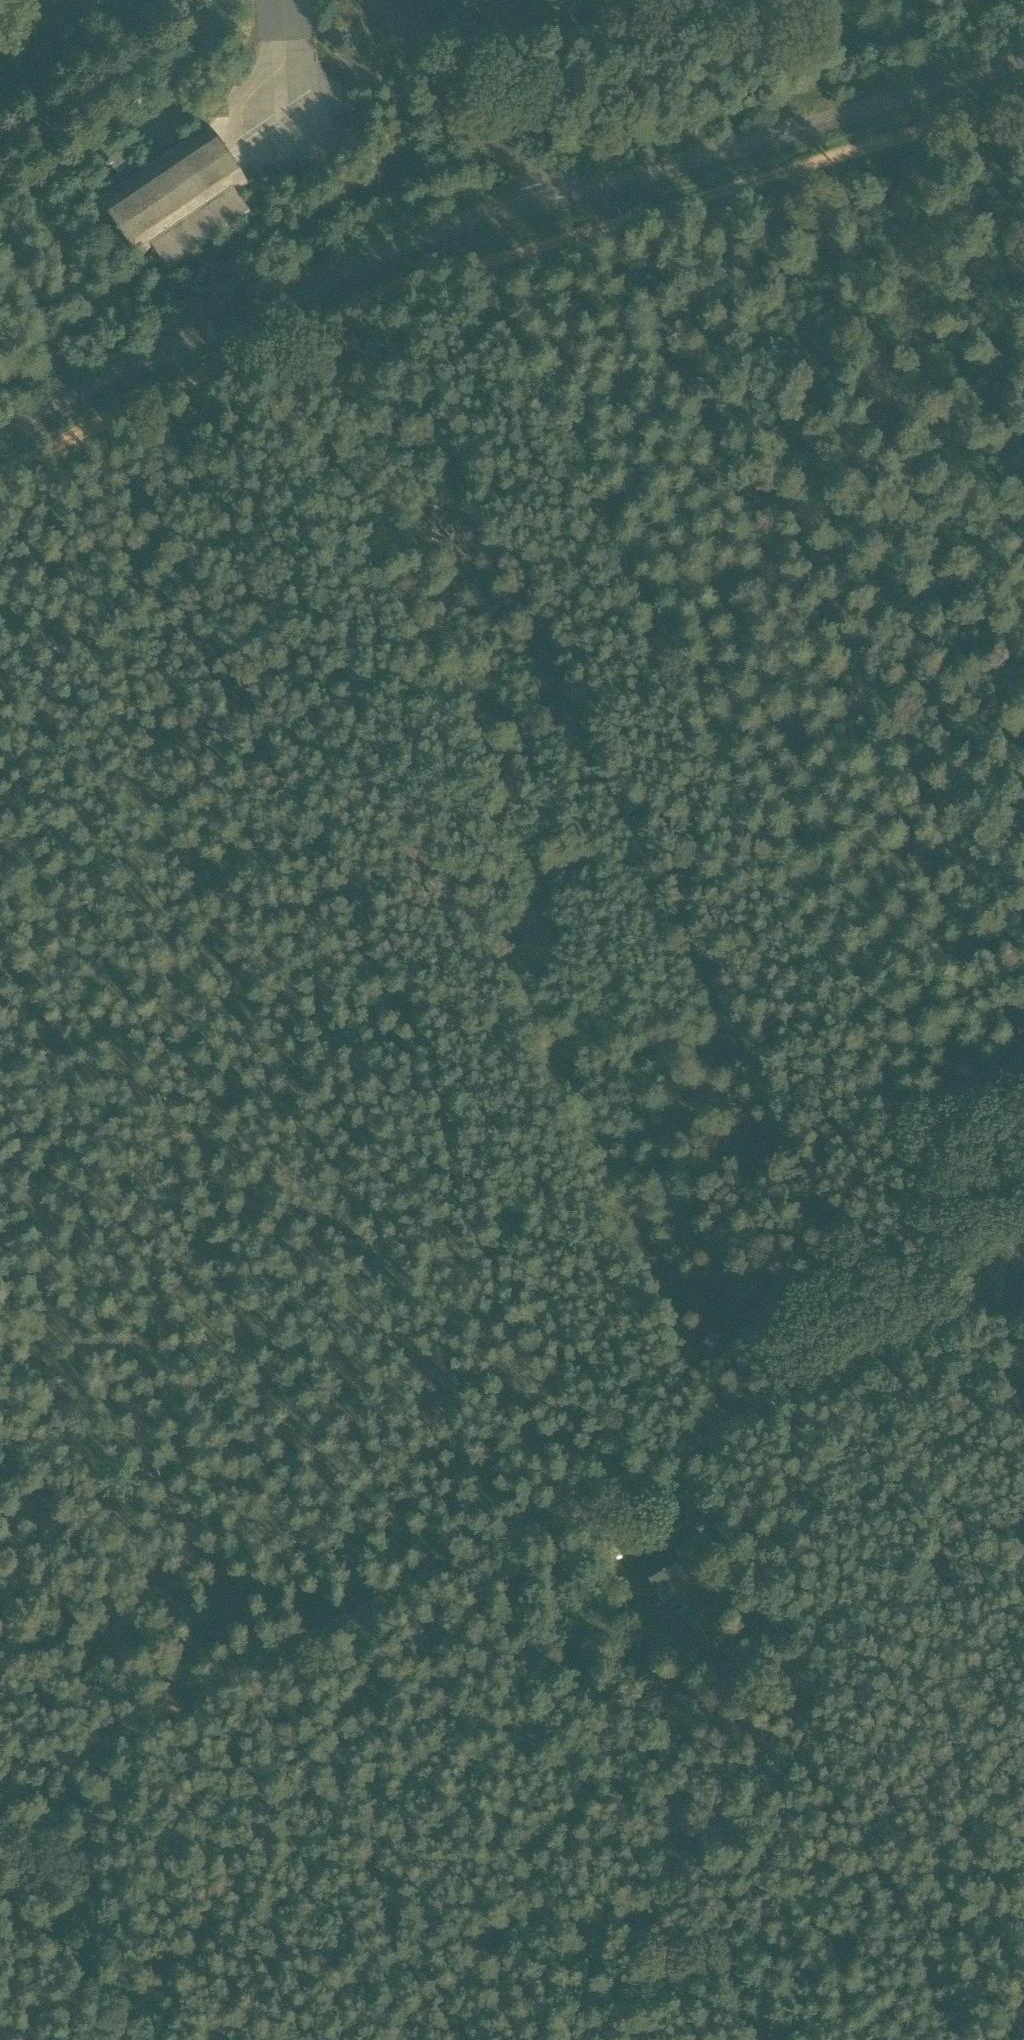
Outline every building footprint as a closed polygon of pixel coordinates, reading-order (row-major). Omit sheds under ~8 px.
[(148,251),(161,270),(245,213),(232,193),(244,184),(205,126),(93,201),(106,219),(94,227),(109,250),(121,242),(133,260),(148,251)] [(697,1539),(677,1549),(696,1586),(716,1576),(697,1539)] [(662,1603),(696,1586),(677,1549),(643,1566),(662,1603)]
